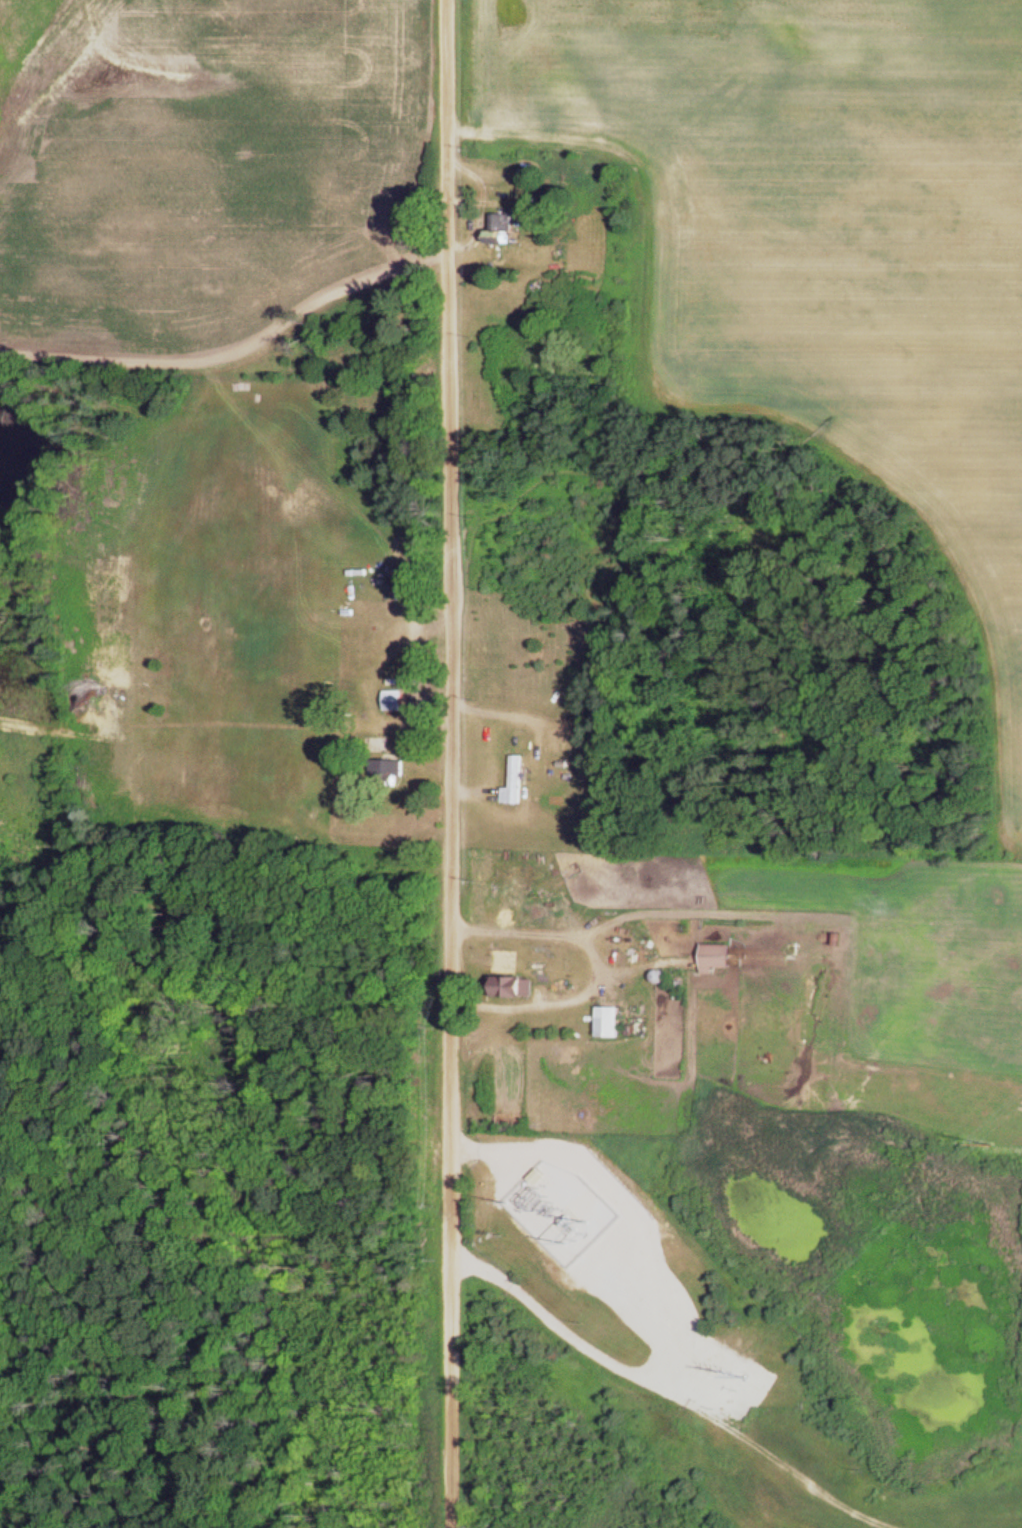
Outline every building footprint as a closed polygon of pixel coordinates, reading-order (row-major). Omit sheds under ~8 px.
[(511,218),(492,218),(492,249),(511,249),(511,218)] [(389,712),(404,712),(404,694),(389,694),(389,712)] [(505,806),(524,806),(524,758),(513,758),(513,790),(505,790),(505,806)] [(406,781),(406,762),(375,762),(375,781),(406,781)] [(716,971),(733,971),(733,947),(705,947),(705,978),(716,978),(716,971)] [(536,999),(536,978),(499,978),(499,999),(536,999)] [(623,1040),(623,1009),(601,1009),(601,1040),(623,1040)]
